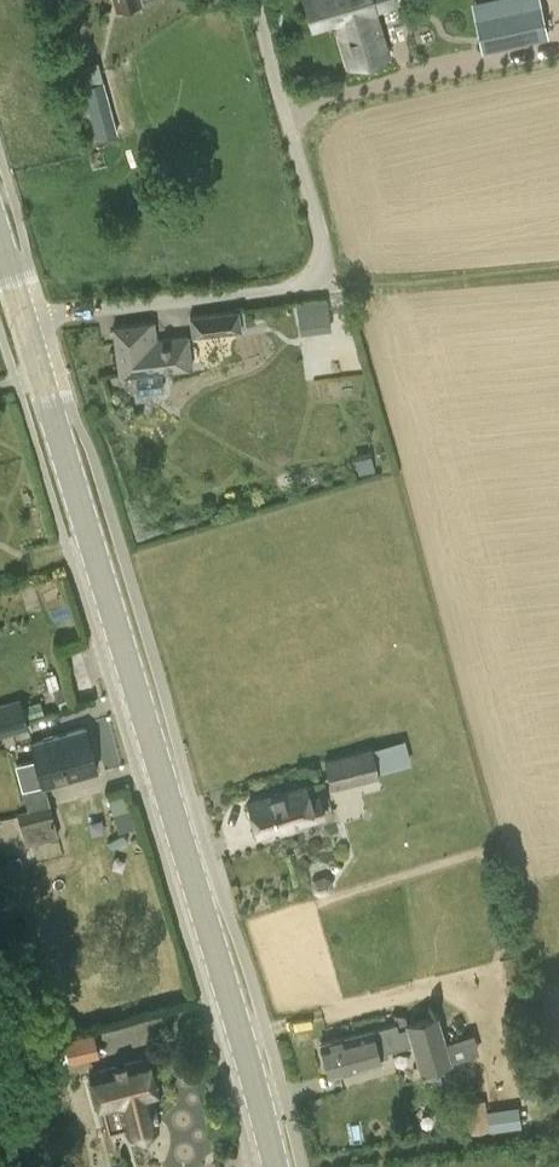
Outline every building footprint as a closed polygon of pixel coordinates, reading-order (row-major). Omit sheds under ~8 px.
[(119,9),(142,4),(141,0),(116,0),(119,9)] [(387,54),(374,8),(393,2),(393,0),(305,0),(313,25),(335,19),(348,65),(387,54)] [(480,49),(546,35),(540,6),(474,20),(480,49)] [(118,131),(103,79),(81,85),(96,137),(118,131)] [(329,329),(327,297),(294,299),(295,331),(329,329)] [(234,330),(240,329),(237,310),(189,316),(192,336),(202,334),(234,330)] [(153,322),(112,328),(114,342),(119,372),(119,376),(192,366),(187,335),(156,340),(153,322)] [(54,673),(45,676),(50,689),(59,686),(54,673)] [(29,726),(27,720),(20,697),(0,703),(0,735),(29,726)] [(30,742),(42,784),(22,790),(27,809),(16,812),(25,844),(58,835),(50,807),(44,785),(97,770),(85,727),(30,742)] [(404,737),(325,759),(333,787),(380,774),(379,770),(411,761),(404,737)] [(323,815),(317,795),(313,796),(309,784),(248,803),(258,833),(276,827),(277,829),(323,815)] [(397,1022),(371,1029),(321,1043),(328,1073),(379,1060),(378,1057),(388,1054),(386,1049),(411,1042),(419,1070),(452,1060),(437,1012),(405,1021),(406,1025),(398,1027),(397,1022)] [(89,1059),(101,1057),(95,1030),(63,1038),(69,1064),(89,1059)] [(93,1075),(101,1107),(107,1132),(123,1128),(129,1139),(139,1143),(145,1142),(152,1140),(159,1131),(159,1118),(153,1093),(155,1092),(147,1060),(93,1075)] [(518,1105),(488,1109),(490,1126),(491,1129),(521,1125),(520,1121),(518,1105)] [(487,1116),(465,1119),(467,1132),(489,1129),(487,1116)]
